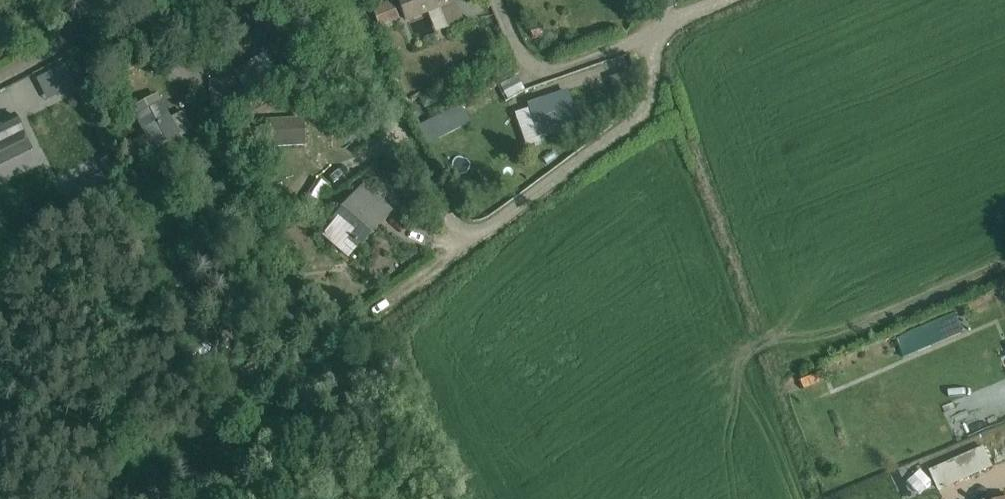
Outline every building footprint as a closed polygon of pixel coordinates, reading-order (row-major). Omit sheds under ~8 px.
[(370,5),(379,29),(399,21),(391,1),(383,4),(382,0),(370,5)] [(436,34),(446,30),(447,32),(464,25),(455,2),(448,5),(446,0),(396,0),(405,24),(428,15),(436,34)] [(248,99),(280,81),(265,54),(233,72),(248,99)] [(65,66),(37,80),(47,101),(76,87),(65,66)] [(631,68),(613,71),(617,93),(634,91),(631,68)] [(525,77),(506,80),(509,97),(528,93),(525,77)] [(232,93),(233,80),(209,80),(209,124),(234,124),(234,112),(228,112),(228,95),(229,95),(230,93),(232,93)] [(541,101),(554,97),(565,93),(567,92),(563,82),(552,86),(537,91),(541,101)] [(504,83),(478,94),(484,107),(509,96),(504,83)] [(529,110),(539,138),(563,130),(576,125),(565,93),(541,101),(542,104),(529,108),(529,110)] [(158,95),(130,111),(144,136),(133,143),(141,158),(153,151),(158,159),(173,152),(168,142),(179,136),(181,138),(193,131),(182,113),(171,119),(158,95)] [(429,142),(472,128),(465,107),(422,120),(429,142)] [(529,110),(514,116),(526,150),(541,144),(539,138),(529,110)] [(0,124),(0,167),(31,151),(14,117),(0,124)] [(266,150),(305,148),(305,119),(265,121),(266,150)] [(542,146),(561,139),(566,137),(563,130),(539,138),(541,144),(542,146)] [(317,181),(304,201),(314,208),(318,203),(320,205),(330,190),(317,181)] [(363,184),(351,198),(381,225),(394,211),(363,184)] [(333,225),(322,238),(347,260),(357,249),(359,251),(381,225),(351,198),(330,222),(333,225)] [(946,319),(931,325),(938,344),(953,338),(946,319)] [(903,354),(929,343),(921,326),(896,337),(903,354)] [(191,394),(211,388),(208,380),(189,385),(191,394)] [(994,386),(974,393),(977,401),(996,395),(994,386)] [(984,449),(930,472),(939,493),(993,470),(984,449)]
